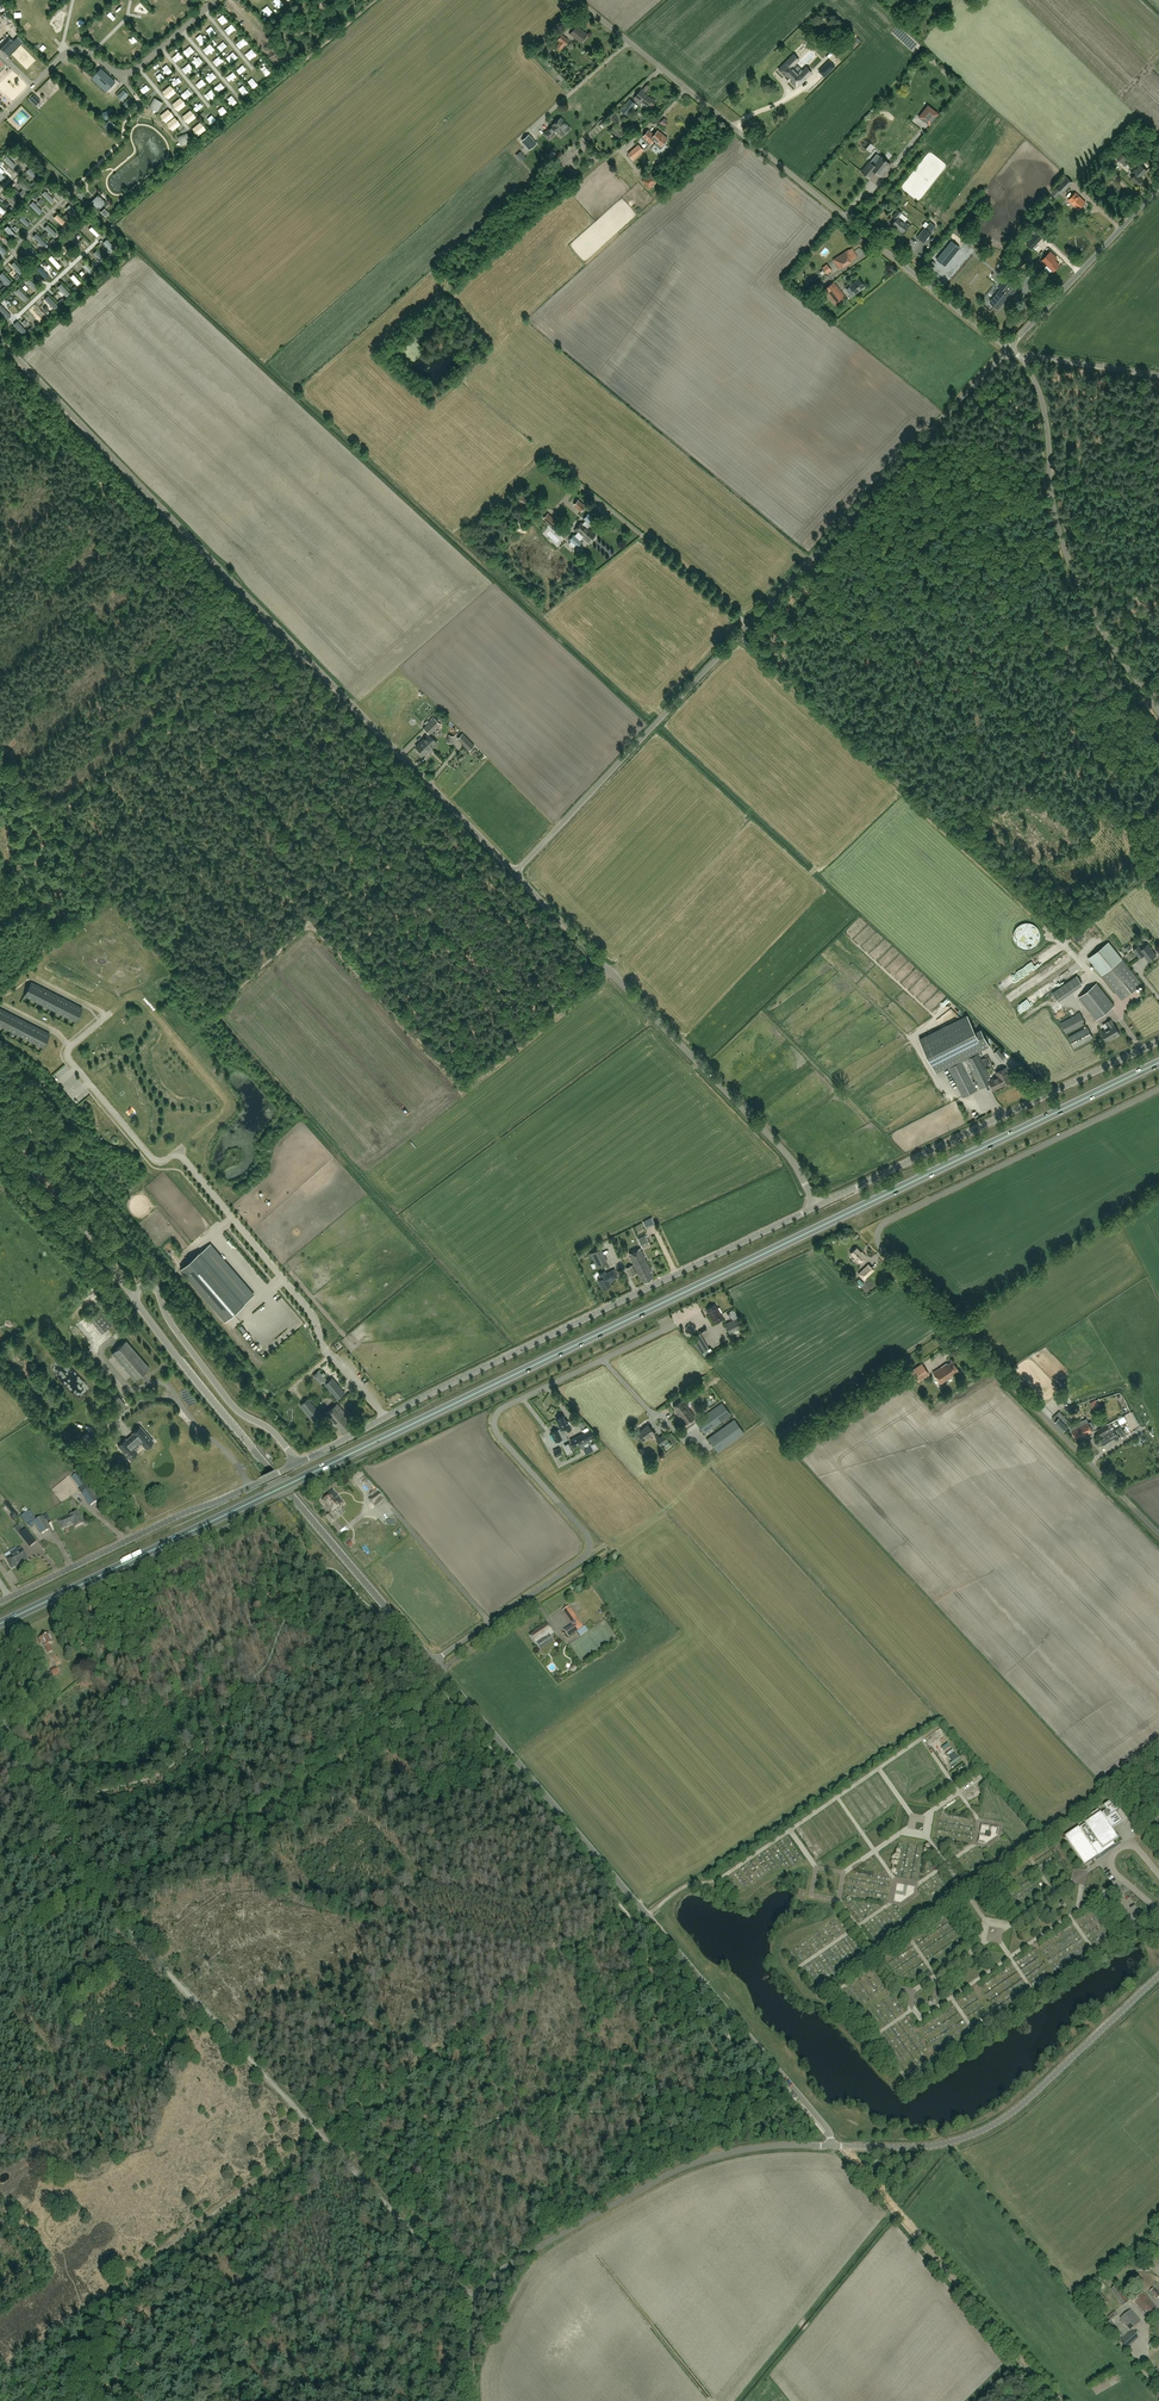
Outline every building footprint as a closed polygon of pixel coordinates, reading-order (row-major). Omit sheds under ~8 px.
[(42,6),(46,9),(51,2),(49,0),(47,0),(42,6)] [(89,8),(86,12),(91,17),(95,14),(89,8)] [(16,16),(19,21),(24,18),(20,13),(16,16)] [(222,25),(229,22),(227,16),(219,20),(222,25)] [(27,31),(34,26),(30,21),(23,26),(27,31)] [(228,27),(232,32),(236,29),(233,24),(228,27)] [(581,42),(587,34),(577,26),(570,34),(581,42)] [(139,32),(144,36),(148,32),(143,28),(139,32)] [(34,44),(40,37),(35,33),(29,40),(34,44)] [(201,42),(206,38),(202,33),(197,36),(201,42)] [(555,47),(560,51),(569,40),(562,34),(558,40),(559,42),(555,47)] [(13,41),(8,36),(0,44),(0,48),(3,51),(13,41)] [(224,41),(218,45),(222,50),(227,45),(224,41)] [(212,45),(208,49),(214,55),(218,51),(212,45)] [(548,54),(554,49),(550,45),(545,50),(548,54)] [(188,56),(192,53),(189,48),(184,51),(188,56)] [(245,53),(250,60),(257,55),(253,48),(245,53)] [(199,55),(192,60),(195,65),(203,60),(199,55)] [(784,68),(780,72),(784,76),(784,77),(787,80),(788,80),(792,84),(795,81),(798,84),(809,72),(804,67),(799,72),(800,73),(798,75),(789,66),(791,64),(792,65),(797,60),(792,55),(781,65),(784,68)] [(828,61),(824,66),(829,71),(834,67),(828,61)] [(188,74),(195,69),(191,63),(184,68),(188,74)] [(94,76),(108,90),(115,82),(101,68),(94,76)] [(160,70),(155,73),(159,79),(164,77),(160,70)] [(212,78),(216,75),(212,70),(208,73),(212,78)] [(227,76),(230,80),(236,75),(233,71),(227,76)] [(202,77),(196,83),(200,88),(207,82),(202,77)] [(177,87),(182,84),(178,78),(173,81),(177,87)] [(147,83),(140,89),(145,94),(152,88),(147,83)] [(163,87),(165,94),(174,90),(172,84),(163,87)] [(641,89),(634,97),(639,101),(639,100),(647,106),(649,104),(651,105),(652,105),(655,101),(655,100),(654,99),(652,99),(645,93),(645,92),(641,89)] [(125,90),(120,94),(124,98),(128,93),(125,90)] [(148,96),(153,103),(160,98),(155,91),(148,96)] [(178,105),(184,100),(179,94),(172,98),(178,105)] [(34,95),(30,99),(34,104),(38,99),(34,95)] [(131,97),(126,101),(130,105),(134,100),(131,97)] [(627,114),(636,103),(630,99),(621,110),(627,114)] [(929,124),(935,116),(938,113),(928,105),(919,117),(925,122),(926,122),(929,124)] [(185,113),(191,119),(196,113),(191,108),(185,113)] [(103,112),(102,116),(105,119),(109,118),(110,114),(107,111),(103,112)] [(24,127),(30,120),(22,112),(16,119),(24,127)] [(207,115),(214,123),(217,120),(211,112),(207,115)] [(562,136),(564,134),(565,134),(569,132),(568,130),(570,129),(561,118),(553,125),(555,127),(553,129),(551,127),(544,133),(549,140),(559,132),(562,136)] [(115,126),(109,120),(105,125),(111,131),(115,126)] [(199,121),(194,125),(197,129),(200,127),(202,131),(204,129),(199,121)] [(621,129),(615,124),(609,129),(619,139),(627,130),(624,126),(621,129)] [(648,130),(641,139),(648,145),(653,140),(656,142),(654,144),(655,145),(655,144),(660,149),(665,144),(666,144),(664,142),(667,138),(658,130),(654,135),(648,130)] [(522,140),(530,150),(537,143),(529,134),(522,140)] [(633,159),(643,150),(638,145),(628,154),(633,159)] [(1122,164),(1128,158),(1120,150),(1114,156),(1122,164)] [(520,151),(516,155),(521,161),(522,160),(526,157),(520,151)] [(10,155),(6,158),(12,168),(16,165),(10,155)] [(861,171),(870,178),(875,172),(881,176),(885,171),(886,169),(886,170),(890,164),(880,156),(873,165),(869,161),(861,171)] [(1141,165),(1137,170),(1135,168),(1132,172),(1135,175),(1134,175),(1131,178),(1138,185),(1143,179),(1141,177),(1147,171),(1141,165)] [(643,181),(649,188),(657,181),(651,173),(649,175),(650,176),(645,181),(644,180),(643,181)] [(31,189),(21,180),(17,184),(23,189),(19,193),(23,197),(31,189)] [(1062,193),(1069,186),(1064,181),(1057,188),(1062,193)] [(44,190),(41,193),(51,203),(55,200),(44,190)] [(1078,210),(1086,202),(1076,192),(1069,200),(1078,210)] [(98,194),(91,201),(99,209),(106,202),(98,194)] [(41,215),(44,212),(34,202),(31,205),(41,215)] [(891,225),(895,228),(895,227),(902,232),(908,225),(898,216),(901,213),(898,210),(893,216),(896,219),(891,225)] [(906,221),(909,217),(902,212),(899,216),(906,221)] [(53,217),(65,229),(68,226),(56,213),(53,217)] [(20,219),(28,227),(31,225),(23,216),(20,219)] [(47,223),(44,226),(54,237),(57,234),(47,223)] [(924,227),(917,236),(924,242),(931,233),(934,228),(928,223),(925,228),(924,227)] [(89,229),(99,236),(101,233),(91,226),(89,229)] [(11,227),(6,231),(12,239),(17,236),(11,227)] [(34,237),(43,247),(47,243),(37,233),(34,237)] [(1032,236),(1026,243),(1029,246),(1031,248),(1038,241),(1032,236)] [(952,240),(936,259),(944,265),(951,257),(959,247),(952,240)] [(28,245),(26,248),(36,258),(38,256),(28,245)] [(75,257),(78,252),(70,247),(68,251),(72,253),(71,255),(75,257)] [(1057,258),(1050,252),(1042,260),(1053,271),(1059,264),(1055,260),(1057,258)] [(60,270),(63,266),(52,255),(49,259),(60,270)] [(842,267),(836,257),(832,259),(838,269),(842,267)] [(88,275),(93,272),(88,262),(83,264),(88,275)] [(16,264),(14,267),(20,275),(23,273),(16,264)] [(827,274),(832,270),(827,264),(822,268),(827,274)] [(47,280),(51,276),(42,266),(37,270),(47,280)] [(0,277),(0,278),(5,283),(9,280),(3,274),(0,277)] [(74,274),(71,277),(78,286),(81,284),(74,274)] [(1020,285),(1008,276),(1010,278),(1005,283),(1003,282),(998,288),(1000,290),(990,302),(999,308),(1009,296),(1010,298),(1014,293),(1020,285)] [(31,278),(27,281),(35,291),(38,288),(31,278)] [(855,294),(865,286),(859,279),(849,286),(855,294)] [(835,303),(844,295),(833,282),(824,289),(835,303)] [(20,290),(17,292),(26,302),(29,299),(20,290)] [(48,297),(46,299),(55,309),(58,307),(48,297)] [(44,320),(47,317),(37,308),(34,311),(44,320)] [(5,309),(2,312),(10,319),(12,316),(5,309)] [(24,335),(27,332),(19,323),(15,326),(24,335)] [(531,505),(531,502),(525,496),(521,496),(519,499),(519,502),(525,508),(528,508),(531,505)] [(586,506),(579,500),(575,504),(582,510),(586,506)] [(583,523),(582,522),(575,530),(578,532),(576,535),(574,534),(569,540),(578,547),(583,541),(581,540),(583,537),(586,540),(587,539),(589,541),(595,535),(593,533),(593,532),(588,527),(590,524),(592,526),(597,520),(589,513),(584,519),(586,520),(583,523)] [(561,534),(565,530),(547,514),(544,518),(561,534)] [(427,725),(424,728),(428,733),(432,730),(433,731),(441,724),(435,717),(427,725)] [(422,740),(416,746),(419,749),(418,750),(420,753),(422,752),(424,755),(431,749),(438,742),(432,736),(435,734),(433,731),(432,730),(428,733),(424,737),(424,738),(422,740)] [(468,740),(465,736),(461,741),(458,738),(457,739),(469,751),(470,750),(474,746),(468,740)] [(1122,999),(1142,984),(1109,942),(1089,958),(1122,999)] [(1157,955),(1148,944),(1141,949),(1138,945),(1133,949),(1140,958),(1144,955),(1149,961),(1157,955)] [(656,969),(649,962),(646,964),(653,972),(656,969)] [(657,970),(654,972),(661,979),(664,977),(657,970)] [(1052,992),(1058,1000),(1082,983),(1077,975),(1052,992)] [(75,1022),(82,1009),(31,983),(24,995),(75,1022)] [(1079,998),(1097,1020),(1115,1005),(1097,983),(1079,998)] [(49,1034),(0,1009),(0,1025),(43,1047),(49,1034)] [(1066,1033),(1086,1023),(1080,1012),(1061,1022),(1066,1033)] [(963,1097),(977,1090),(974,1084),(977,1083),(980,1089),(989,1084),(987,1080),(990,1078),(977,1052),(989,1046),(981,1029),(975,1032),(967,1015),(919,1039),(936,1072),(948,1066),(963,1097)] [(1107,1041),(1120,1034),(1114,1024),(1113,1024),(1111,1020),(1107,1022),(1110,1027),(1102,1031),(1107,1041)] [(1069,1036),(1075,1048),(1094,1038),(1088,1027),(1069,1036)] [(1005,1057),(999,1049),(994,1053),(1001,1061),(1005,1057)] [(997,1077),(1001,1086),(1002,1085),(1002,1086),(1012,1081),(1006,1068),(996,1073),(998,1077),(997,1077)] [(1001,1086),(997,1077),(989,1081),(994,1090),(1001,1086)] [(652,1218),(643,1222),(646,1228),(655,1224),(652,1218)] [(610,1237),(616,1252),(639,1244),(634,1232),(629,1234),(629,1233),(626,1234),(625,1232),(610,1237)] [(646,1234),(639,1237),(643,1247),(650,1245),(646,1234)] [(181,1269),(225,1321),(245,1304),(244,1303),(254,1295),(210,1244),(200,1252),(190,1260),(181,1269)] [(608,1263),(601,1248),(591,1253),(598,1267),(608,1263)] [(638,1276),(640,1275),(643,1282),(653,1278),(650,1272),(652,1271),(640,1248),(630,1253),(631,1257),(630,1257),(638,1276)] [(859,1262),(866,1256),(862,1251),(861,1252),(856,1248),(850,1253),(859,1262)] [(859,1274),(864,1279),(874,1270),(869,1264),(859,1274)] [(636,1274),(632,1266),(626,1268),(630,1276),(636,1274)] [(611,1285),(609,1281),(618,1277),(615,1270),(606,1274),(605,1271),(599,1273),(601,1278),(598,1280),(603,1289),(611,1285)] [(714,1323),(723,1318),(716,1304),(706,1310),(714,1323)] [(102,1333),(111,1325),(99,1310),(89,1319),(102,1333)] [(730,1334),(742,1328),(737,1318),(725,1324),(730,1334)] [(708,1349),(699,1334),(693,1338),(702,1353),(708,1349)] [(135,1380),(149,1368),(126,1341),(111,1353),(135,1380)] [(952,1375),(958,1370),(952,1361),(942,1367),(942,1366),(933,1372),(941,1384),(952,1376),(952,1375)] [(928,1374),(922,1365),(912,1371),(919,1381),(928,1374)] [(326,1379),(319,1371),(314,1375),(321,1384),(326,1379)] [(332,1378),(325,1384),(338,1399),(345,1393),(332,1378)] [(1097,1398),(1091,1401),(1093,1407),(1099,1404),(1097,1398)] [(313,1420),(320,1414),(307,1399),(301,1405),(313,1420)] [(685,1424),(695,1417),(682,1400),(673,1406),(676,1410),(675,1411),(685,1424)] [(341,1433),(352,1424),(348,1420),(349,1419),(346,1416),(347,1415),(337,1403),(325,1414),(334,1425),(341,1433)] [(696,1422),(705,1433),(719,1423),(731,1414),(722,1403),(696,1422)] [(1064,1430),(1071,1424),(1059,1411),(1052,1418),(1064,1430)] [(556,1419),(561,1428),(563,1433),(565,1433),(571,1429),(569,1425),(567,1420),(566,1421),(563,1416),(556,1419)] [(734,1419),(708,1438),(718,1452),(744,1433),(734,1419)] [(1085,1436),(1086,1437),(1088,1437),(1093,1434),(1092,1432),(1093,1431),(1088,1421),(1078,1426),(1078,1425),(1071,1429),(1077,1440),(1085,1436)] [(638,1433),(636,1434),(636,1435),(638,1438),(639,1438),(641,1437),(644,1440),(654,1433),(648,1425),(638,1433)] [(1101,1436),(1110,1430),(1106,1425),(1098,1430),(1101,1436)] [(146,1449),(153,1442),(140,1427),(132,1433),(133,1434),(127,1440),(126,1439),(118,1446),(130,1459),(137,1453),(134,1449),(141,1443),(146,1449)] [(565,1433),(563,1433),(561,1428),(558,1430),(551,1433),(556,1442),(558,1440),(559,1443),(567,1438),(565,1433)] [(1101,1437),(1105,1444),(1118,1435),(1114,1429),(1101,1437)] [(580,1444),(591,1438),(587,1431),(575,1437),(574,1438),(577,1445),(580,1444)] [(664,1434),(656,1440),(660,1445),(668,1440),(664,1434)] [(569,1443),(565,1445),(569,1454),(573,1452),(569,1443)] [(584,1448),(587,1453),(597,1448),(595,1443),(584,1448)] [(553,1451),(557,1457),(562,1454),(559,1448),(553,1451)] [(72,1477),(82,1489),(87,1485),(77,1472),(72,1477)] [(98,1501),(90,1489),(82,1494),(90,1506),(98,1501)] [(375,1506),(384,1499),(379,1493),(370,1500),(375,1506)] [(333,1512),(340,1506),(331,1495),(323,1501),(333,1512)] [(74,1524),(75,1528),(83,1524),(78,1512),(70,1516),(74,1524)] [(331,1524),(336,1520),(330,1514),(326,1517),(331,1524)] [(70,1516),(59,1522),(62,1529),(74,1524),(70,1516)] [(49,1530),(42,1517),(34,1522),(41,1535),(49,1530)] [(19,1534),(30,1547),(36,1542),(26,1529),(19,1534)] [(31,1548),(33,1551),(40,1546),(37,1543),(31,1548)] [(12,1569),(27,1560),(22,1550),(17,1552),(15,1549),(4,1555),(12,1569)] [(568,1637),(582,1627),(569,1607),(563,1611),(572,1625),(564,1631),(568,1637)] [(542,1639),(552,1633),(545,1623),(534,1630),(535,1632),(529,1635),(534,1643),(542,1638),(542,1639)] [(53,1651),(49,1644),(53,1643),(49,1634),(38,1639),(41,1643),(42,1642),(45,1647),(45,1646),(49,1653),(53,1651)] [(50,1670),(53,1675),(59,1671),(56,1667),(50,1670)] [(57,1681),(64,1679),(61,1672),(54,1674),(57,1681)] [(952,1761),(950,1763),(952,1765),(961,1759),(959,1756),(958,1757),(952,1761)] [(1080,1828),(1066,1837),(1080,1857),(1085,1865),(1085,1864),(1093,1859),(1098,1856),(1101,1854),(1100,1851),(1113,1842),(1118,1838),(1116,1836),(1115,1833),(1111,1828),(1123,1821),(1116,1812),(1117,1812),(1120,1809),(1114,1799),(1104,1806),(1106,1810),(1101,1813),(1099,1815),(1096,1812),(1099,1810),(1083,1820),(1086,1824),(1080,1828)] [(897,1890),(904,1891),(905,1884),(898,1883),(897,1890)] [(1122,2305),(1128,2301),(1117,2285),(1111,2289),(1122,2305)] [(1158,2298),(1158,2292),(1155,2288),(1150,2292),(1157,2299),(1158,2298)] [(1148,2317),(1158,2309),(1144,2293),(1134,2302),(1148,2317)] [(1131,2330),(1141,2322),(1131,2310),(1121,2318),(1131,2330)] [(1119,2339),(1124,2336),(1111,2321),(1118,2315),(1115,2311),(1108,2317),(1110,2320),(1106,2323),(1119,2339)] [(1124,2336),(1119,2339),(1127,2348),(1139,2337),(1132,2329),(1131,2330),(1124,2336)]
